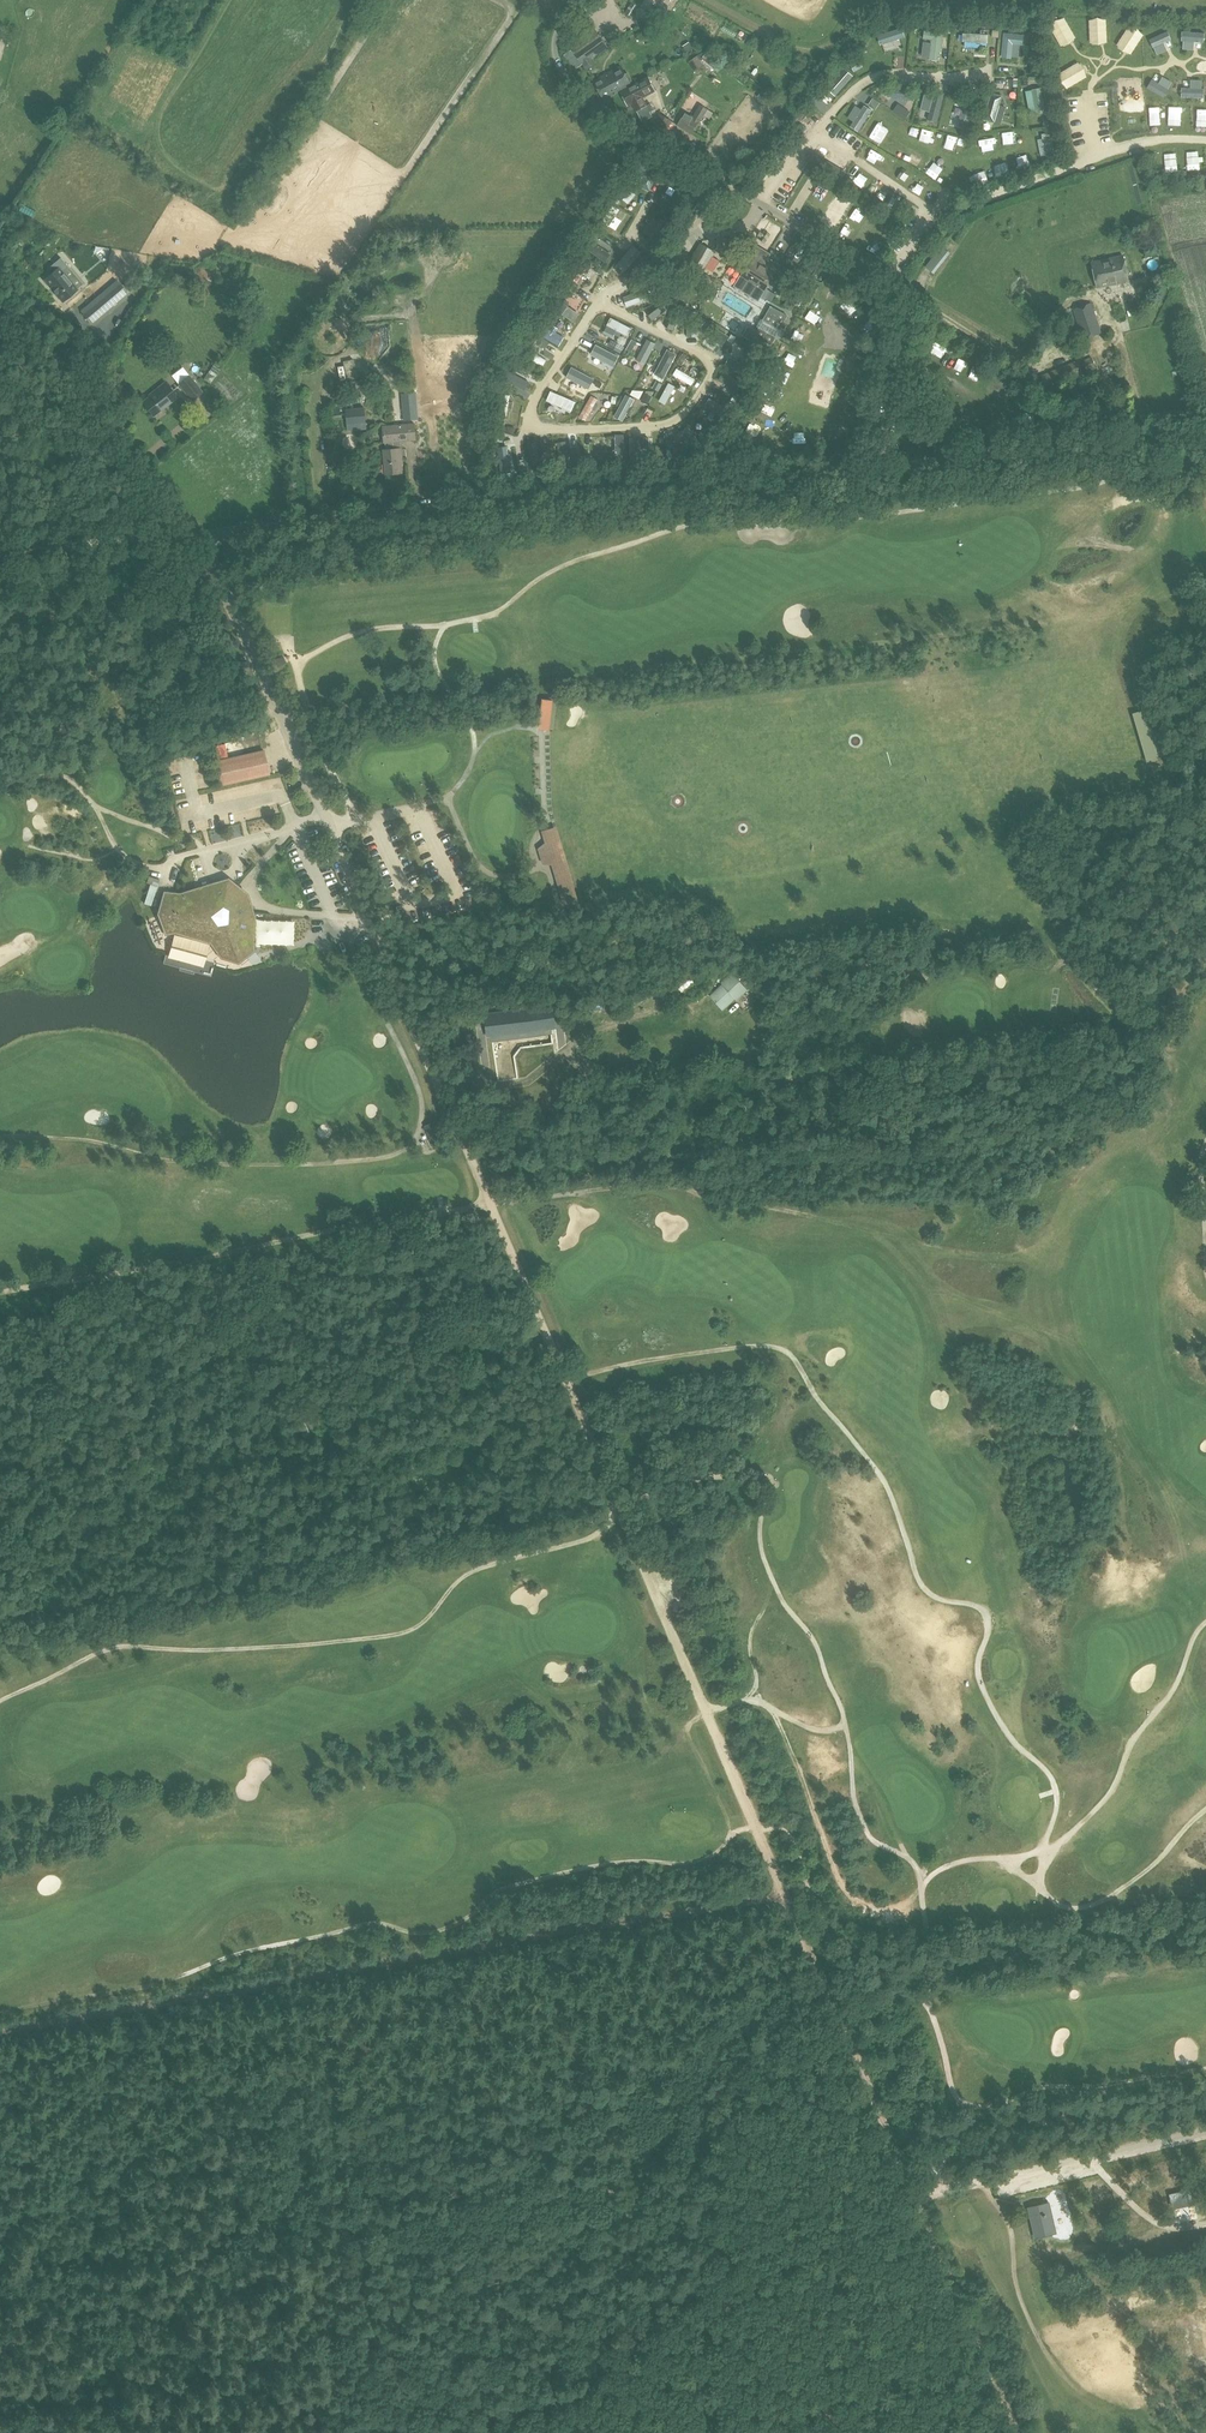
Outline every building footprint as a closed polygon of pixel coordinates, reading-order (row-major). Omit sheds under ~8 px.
[(633,17),(639,7),(631,2),(625,12),(633,17)] [(582,63),(584,66),(610,47),(592,24),(568,42),(572,49),(564,55),(574,70),(582,63)] [(902,28),(878,35),(880,44),(905,36),(902,28)] [(932,39),(932,43),(930,57),(930,59),(940,60),(943,32),(924,30),(923,38),(932,39)] [(1167,31),(1149,39),(1153,48),(1154,48),(1163,43),(1171,40),(1167,31)] [(1182,31),(1181,40),(1183,41),(1194,41),(1203,42),(1204,33),(1182,31)] [(962,33),(962,42),(964,42),(986,43),(988,43),(988,35),(962,33)] [(1004,33),(1001,58),(1012,59),(1013,44),(1023,45),(1024,35),(1004,33)] [(701,58),(715,69),(721,62),(707,51),(701,58)] [(685,68),(691,76),(699,69),(692,61),(685,68)] [(621,91),(621,92),(632,87),(631,86),(632,85),(631,83),(632,80),(629,73),(625,73),(621,65),(594,80),(604,100),(621,91)] [(844,68),(829,85),(839,92),(853,76),(844,68)] [(648,77),(635,83),(632,85),(631,86),(632,87),(621,92),(628,105),(632,103),(642,121),(653,115),(643,97),(651,92),(655,90),(648,77)] [(1151,79),(1146,87),(1164,98),(1169,90),(1168,89),(1158,83),(1151,79)] [(889,86),(887,96),(914,101),(916,91),(889,86)] [(1041,88),(1032,90),(1036,113),(1036,114),(1046,112),(1041,88)] [(1181,88),(1181,97),(1203,98),(1204,88),(1201,88),(1190,88),(1181,88)] [(764,102),(770,95),(763,90),(757,97),(764,102)] [(991,93),(984,119),(995,122),(999,105),(1002,96),(991,93)] [(935,94),(928,120),(937,122),(944,97),(935,94)] [(965,102),(958,126),(967,129),(974,105),(965,102)] [(685,111),(680,119),(676,125),(692,134),(699,121),(700,122),(707,109),(699,104),(693,116),(685,111)] [(853,121),(850,126),(858,131),(872,110),(864,105),(861,109),(853,121)] [(659,113),(652,127),(664,134),(672,120),(659,113)] [(1042,134),(1043,139),(1046,155),(1047,159),(1056,157),(1051,132),(1042,134)] [(808,161),(822,170),(828,160),(814,151),(808,161)] [(658,174),(636,163),(631,172),(653,184),(658,174)] [(626,192),(631,197),(641,187),(635,182),(626,192)] [(682,188),(670,211),(684,219),(696,195),(682,188)] [(696,207),(705,212),(710,203),(700,198),(696,207)] [(612,205),(602,222),(609,226),(620,209),(612,205)] [(650,235),(648,240),(656,245),(668,223),(660,218),(655,226),(650,235)] [(605,228),(602,237),(609,240),(612,230),(605,228)] [(445,241),(442,248),(440,253),(447,256),(451,248),(452,245),(445,241)] [(591,241),(586,249),(605,262),(610,254),(591,241)] [(701,277),(704,271),(716,252),(700,242),(685,268),(701,277)] [(633,245),(618,263),(625,270),(641,252),(633,245)] [(942,246),(932,259),(926,267),(932,272),(934,273),(950,253),(942,246)] [(741,277),(735,285),(759,300),(760,298),(766,288),(780,266),(771,260),(768,266),(764,263),(767,258),(770,254),(759,247),(753,257),(741,277)] [(804,261),(826,274),(835,260),(827,256),(826,257),(811,249),(804,261)] [(1150,256),(1153,265),(1166,261),(1163,251),(1150,256)] [(1091,262),(1097,288),(1129,280),(1123,255),(1091,262)] [(50,266),(54,271),(44,279),(63,301),(77,289),(77,288),(62,270),(67,266),(60,258),(50,266)] [(582,259),(568,281),(575,286),(590,264),(582,259)] [(610,285),(617,264),(606,260),(599,281),(610,285)] [(792,267),(787,275),(800,283),(805,275),(792,267)] [(839,284),(845,278),(837,270),(831,276),(839,284)] [(670,274),(661,277),(670,298),(678,294),(670,274)] [(127,292),(120,284),(83,315),(90,323),(127,292)] [(704,284),(690,289),(692,295),(706,291),(704,284)] [(766,288),(760,298),(765,300),(766,299),(770,291),(766,288)] [(647,289),(624,297),(627,307),(651,298),(647,289)] [(792,293),(785,304),(793,309),(800,298),(792,293)] [(557,299),(551,307),(572,321),(578,313),(557,299)] [(1102,332),(1092,302),(1073,309),(1082,339),(1102,332)] [(757,331),(755,336),(772,346),(777,338),(781,330),(782,328),(785,330),(787,326),(784,324),(788,316),(771,306),(763,321),(759,328),(757,331)] [(661,307),(649,316),(653,321),(665,312),(661,307)] [(697,312),(688,312),(688,337),(698,337),(697,312)] [(672,316),(668,329),(674,331),(679,318),(672,316)] [(611,318),(607,326),(628,336),(632,328),(611,318)] [(808,319),(803,327),(814,333),(819,324),(808,319)] [(542,324),(537,333),(559,346),(564,337),(556,332),(551,329),(542,324)] [(712,325),(707,333),(727,345),(731,337),(712,325)] [(752,341),(755,336),(757,331),(748,326),(743,336),(752,341)] [(647,339),(636,359),(644,364),(655,344),(647,339)] [(608,347),(620,353),(623,347),(612,341),(608,347)] [(534,351),(548,359),(552,352),(538,345),(534,351)] [(595,354),(620,365),(624,356),(599,345),(595,354)] [(529,350),(526,356),(542,366),(546,360),(529,350)] [(668,350),(655,374),(663,379),(676,355),(668,350)] [(584,353),(580,361),(600,372),(604,364),(584,353)] [(1092,356),(1083,360),(1087,370),(1088,370),(1090,375),(1098,371),(1092,356)] [(729,357),(725,365),(749,379),(754,371),(729,357)] [(1082,372),(1077,360),(1040,375),(1045,387),(1082,372)] [(572,369),(567,377),(587,388),(591,380),(572,369)] [(677,369),(673,375),(692,385),(695,379),(677,369)] [(508,371),(504,379),(524,390),(529,382),(508,371)] [(724,372),(719,381),(733,389),(738,391),(742,394),(747,385),(724,372)] [(203,392),(189,374),(178,384),(192,401),(203,392)] [(143,402),(153,415),(177,397),(165,382),(149,395),(150,396),(143,402)] [(926,382),(918,403),(927,407),(927,406),(931,396),(935,385),(926,382)] [(669,383),(659,401),(665,404),(675,387),(669,383)] [(633,390),(630,394),(639,399),(643,391),(633,390)] [(551,392),(547,401),(572,412),(576,402),(551,392)] [(500,394),(496,417),(506,419),(508,409),(509,401),(510,395),(500,394)] [(591,395),(579,416),(586,420),(593,408),(595,404),(598,399),(591,395)] [(626,395),(615,417),(623,422),(627,414),(630,409),(635,399),(626,395)] [(709,398),(705,406),(716,413),(726,418),(730,410),(709,398)] [(346,409),(347,423),(366,421),(364,407),(346,409)] [(1066,416),(1040,408),(1037,418),(1062,426),(1066,416)] [(953,416),(941,416),(943,441),(954,440),(953,416)] [(922,421),(912,421),(913,444),(924,444),(924,443),(923,432),(922,421)] [(401,447),(401,448),(400,441),(417,440),(415,422),(382,425),(384,443),(385,443),(386,449),(383,449),(386,474),(402,472),(402,464),(403,464),(401,447)] [(688,427),(682,432),(696,453),(702,448),(688,427)] [(615,458),(615,461),(624,461),(624,435),(615,435),(615,450),(615,458)] [(806,435),(793,435),(793,448),(806,447),(806,435)] [(649,437),(630,438),(631,466),(640,465),(640,450),(649,449),(649,437)] [(537,442),(528,443),(531,470),(540,469),(537,442)] [(566,442),(557,443),(560,469),(570,468),(566,442)] [(507,446),(497,447),(501,473),(511,472),(507,446)] [(553,724),(555,694),(543,693),(542,724),(553,724)] [(219,737),(220,751),(231,749),(230,736),(219,737)] [(222,785),(270,774),(264,749),(216,760),(222,785)] [(573,865),(561,820),(547,823),(551,837),(545,838),(553,870),(573,865)] [(154,870),(152,876),(163,878),(164,872),(154,870)] [(175,930),(214,939),(223,955),(238,959),(253,948),(254,916),(247,894),(228,880),(181,894),(167,892),(161,913),(168,931),(175,930)] [(157,938),(162,937),(156,915),(151,916),(157,938)] [(209,959),(211,951),(201,948),(199,956),(209,959)] [(737,975),(734,973),(711,995),(723,1008),(743,990),(746,992),(752,986),(740,972),(737,975)] [(549,1012),(488,1022),(491,1040),(500,1086),(518,1083),(515,1056),(519,1048),(531,1047),(553,1043),(549,1012)] [(436,1122),(425,1126),(434,1150),(445,1146),(436,1122)] [(1169,2193),(1173,2208),(1195,2203),(1192,2188),(1169,2193)] [(1027,2206),(1035,2238),(1057,2232),(1050,2201),(1027,2206)]
